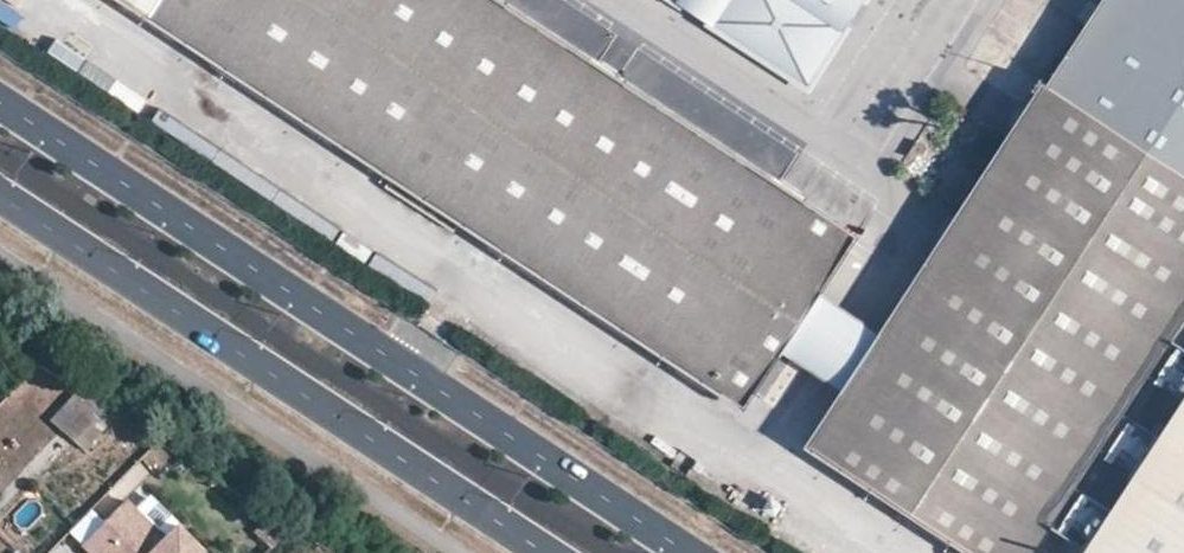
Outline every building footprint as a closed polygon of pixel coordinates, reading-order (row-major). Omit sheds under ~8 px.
[(145,21),(386,179),(376,194),(445,239),(455,223),(739,407),(772,358),(811,300),(851,241),(659,114),(485,0),(112,0),(145,21)] [(807,87),(865,0),(674,0),(807,87)] [(1183,302),(1183,0),(1098,0),(1088,14),(964,204),(878,335),(839,392),(805,445),(949,537),(940,552),(941,552),(1016,552),(1183,302)] [(847,324),(811,300),(772,358),(810,383),(839,392),(878,335),(847,324)] [(1016,552),(1183,552),(1183,302),(1016,552)] [(49,420),(82,453),(110,425),(78,391),(49,420)] [(101,520),(69,552),(136,552),(101,520)]
